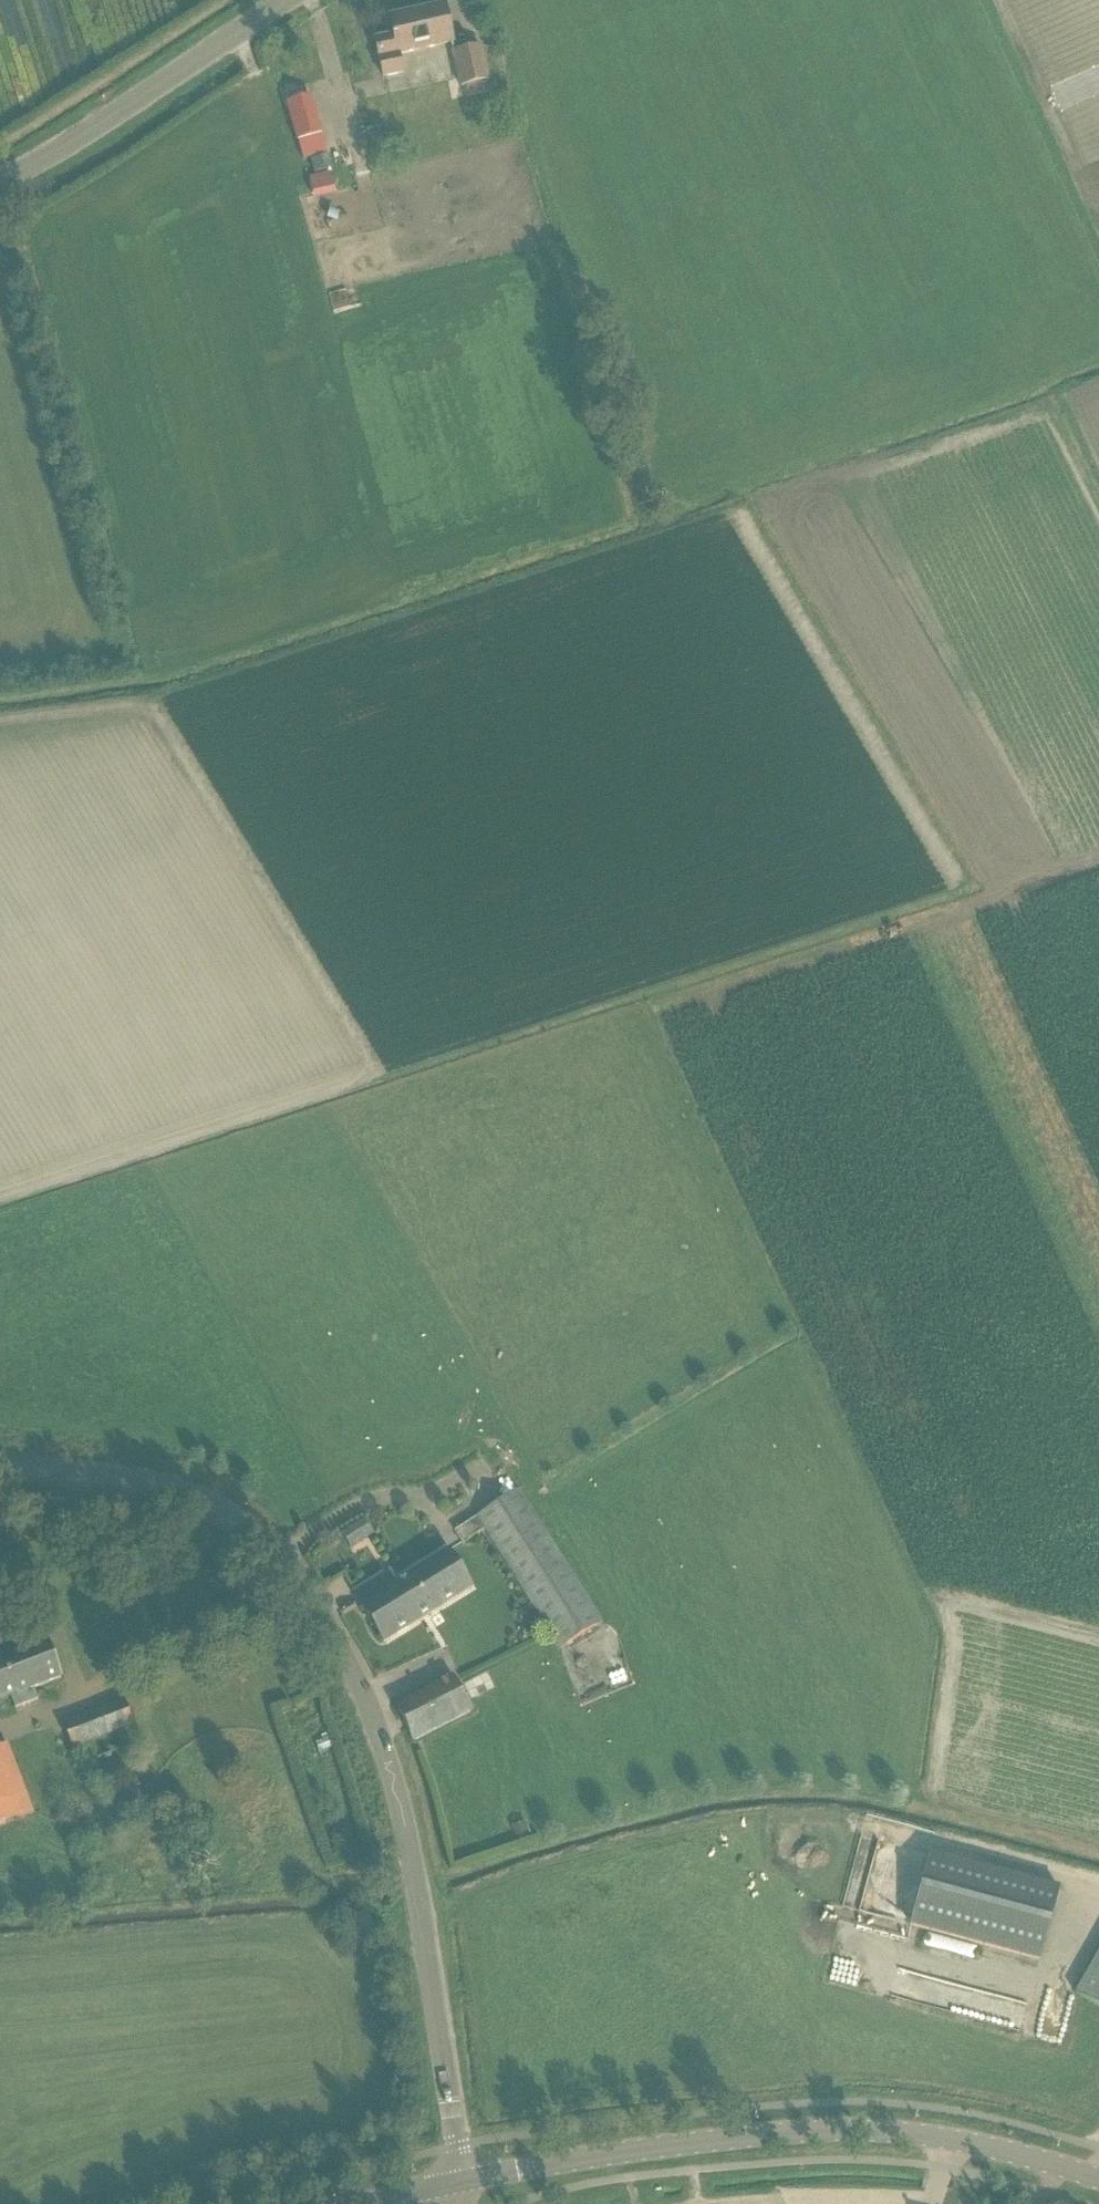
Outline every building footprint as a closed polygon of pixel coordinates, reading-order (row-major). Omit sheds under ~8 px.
[(375,41),(380,62),(384,77),(403,73),(398,54),(453,42),(450,27),(445,5),(417,12),(418,16),(390,22),(393,37),(375,41)] [(491,81),(483,46),(453,53),(461,87),(462,87),(464,94),(489,89),(488,81),(491,81)] [(329,95),(324,81),(294,92),(299,106),(329,95)] [(306,108),(321,161),(345,154),(329,101),(306,108)] [(332,197),(354,191),(348,172),(327,179),(332,197)] [(558,1649),(602,1620),(519,1490),(453,1531),(462,1545),(483,1532),(530,1605),(558,1649)] [(373,1534),(364,1519),(341,1533),(350,1548),(373,1534)] [(411,1570),(396,1580),(410,1602),(407,1604),(418,1623),(471,1591),(447,1552),(413,1573),(411,1570)] [(384,1643),(403,1631),(418,1623),(407,1604),(410,1602),(396,1580),(389,1584),(384,1575),(373,1581),(354,1593),(384,1643)] [(530,1605),(516,1614),(524,1625),(537,1617),(530,1605)] [(12,1695),(17,1709),(38,1701),(34,1689),(61,1679),(46,1639),(2,1656),(3,1658),(0,1660),(0,1700),(12,1695)] [(503,1684),(498,1666),(475,1673),(480,1691),(503,1684)] [(396,1705),(407,1728),(413,1741),(470,1712),(454,1677),(396,1705)] [(73,1746),(111,1732),(132,1724),(123,1701),(64,1723),(73,1746)] [(35,1816),(7,1743),(0,1746),(0,1830),(35,1816)] [(525,1823),(513,1827),(516,1836),(528,1831),(525,1823)] [(1041,1960),(1060,1889),(930,1855),(910,1925),(1041,1960)] [(1086,1975),(1075,1994),(1098,2008),(1098,1952),(1086,1975)] [(848,1985),(1019,2031),(1026,2003),(855,1958),(848,1985)]
